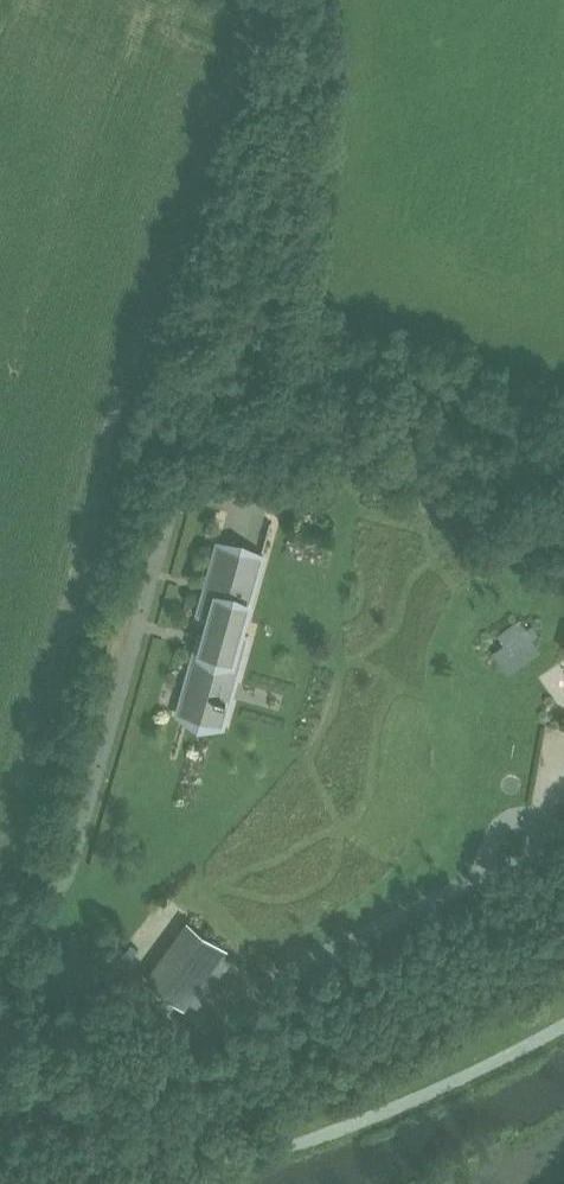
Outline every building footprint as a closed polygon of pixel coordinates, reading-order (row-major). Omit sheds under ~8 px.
[(266,554),(215,539),(195,614),(210,618),(190,687),(194,688),(187,714),(221,724),(228,700),(225,700),(225,702),(217,700),(218,696),(214,695),(223,663),(234,666),(236,661),(232,660),(247,607),(251,608),(266,554)] [(510,639),(516,648),(539,633),(533,623),(527,627),(521,617),(498,633),(504,642),(510,639)] [(192,922),(189,926),(162,960),(197,987),(225,951),(227,949),(192,922)]
